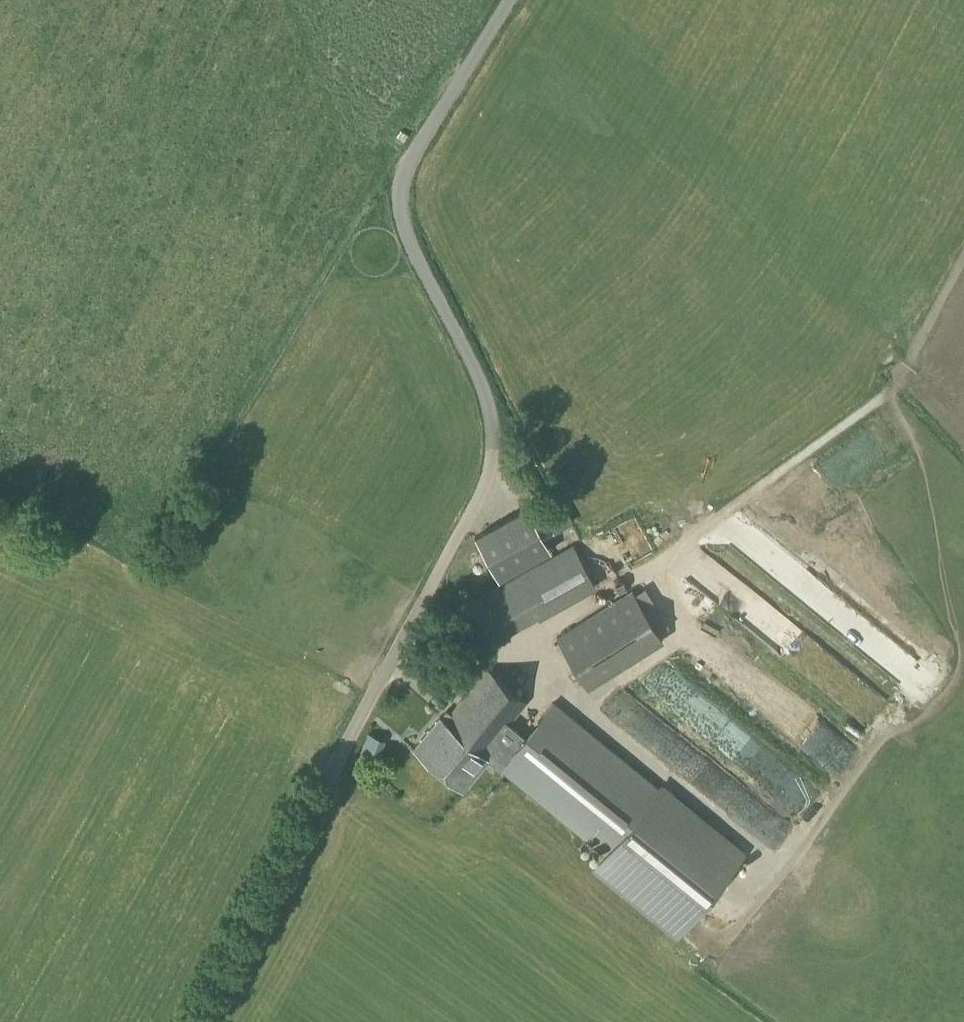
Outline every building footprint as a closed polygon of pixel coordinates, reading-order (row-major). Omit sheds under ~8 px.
[(498,580),(551,551),(527,509),(475,538),(498,580)] [(539,617),(594,586),(573,548),(447,619),(453,630),(468,655),(538,616),(539,617)] [(587,685),(662,640),(632,591),(557,638),(587,685)] [(414,749),(464,790),(489,759),(606,855),(591,874),(674,942),(742,858),(553,704),(524,742),(507,728),(528,702),(487,669),(445,721),(440,717),(414,749)] [(708,753),(691,771),(706,786),(724,769),(708,753)]
